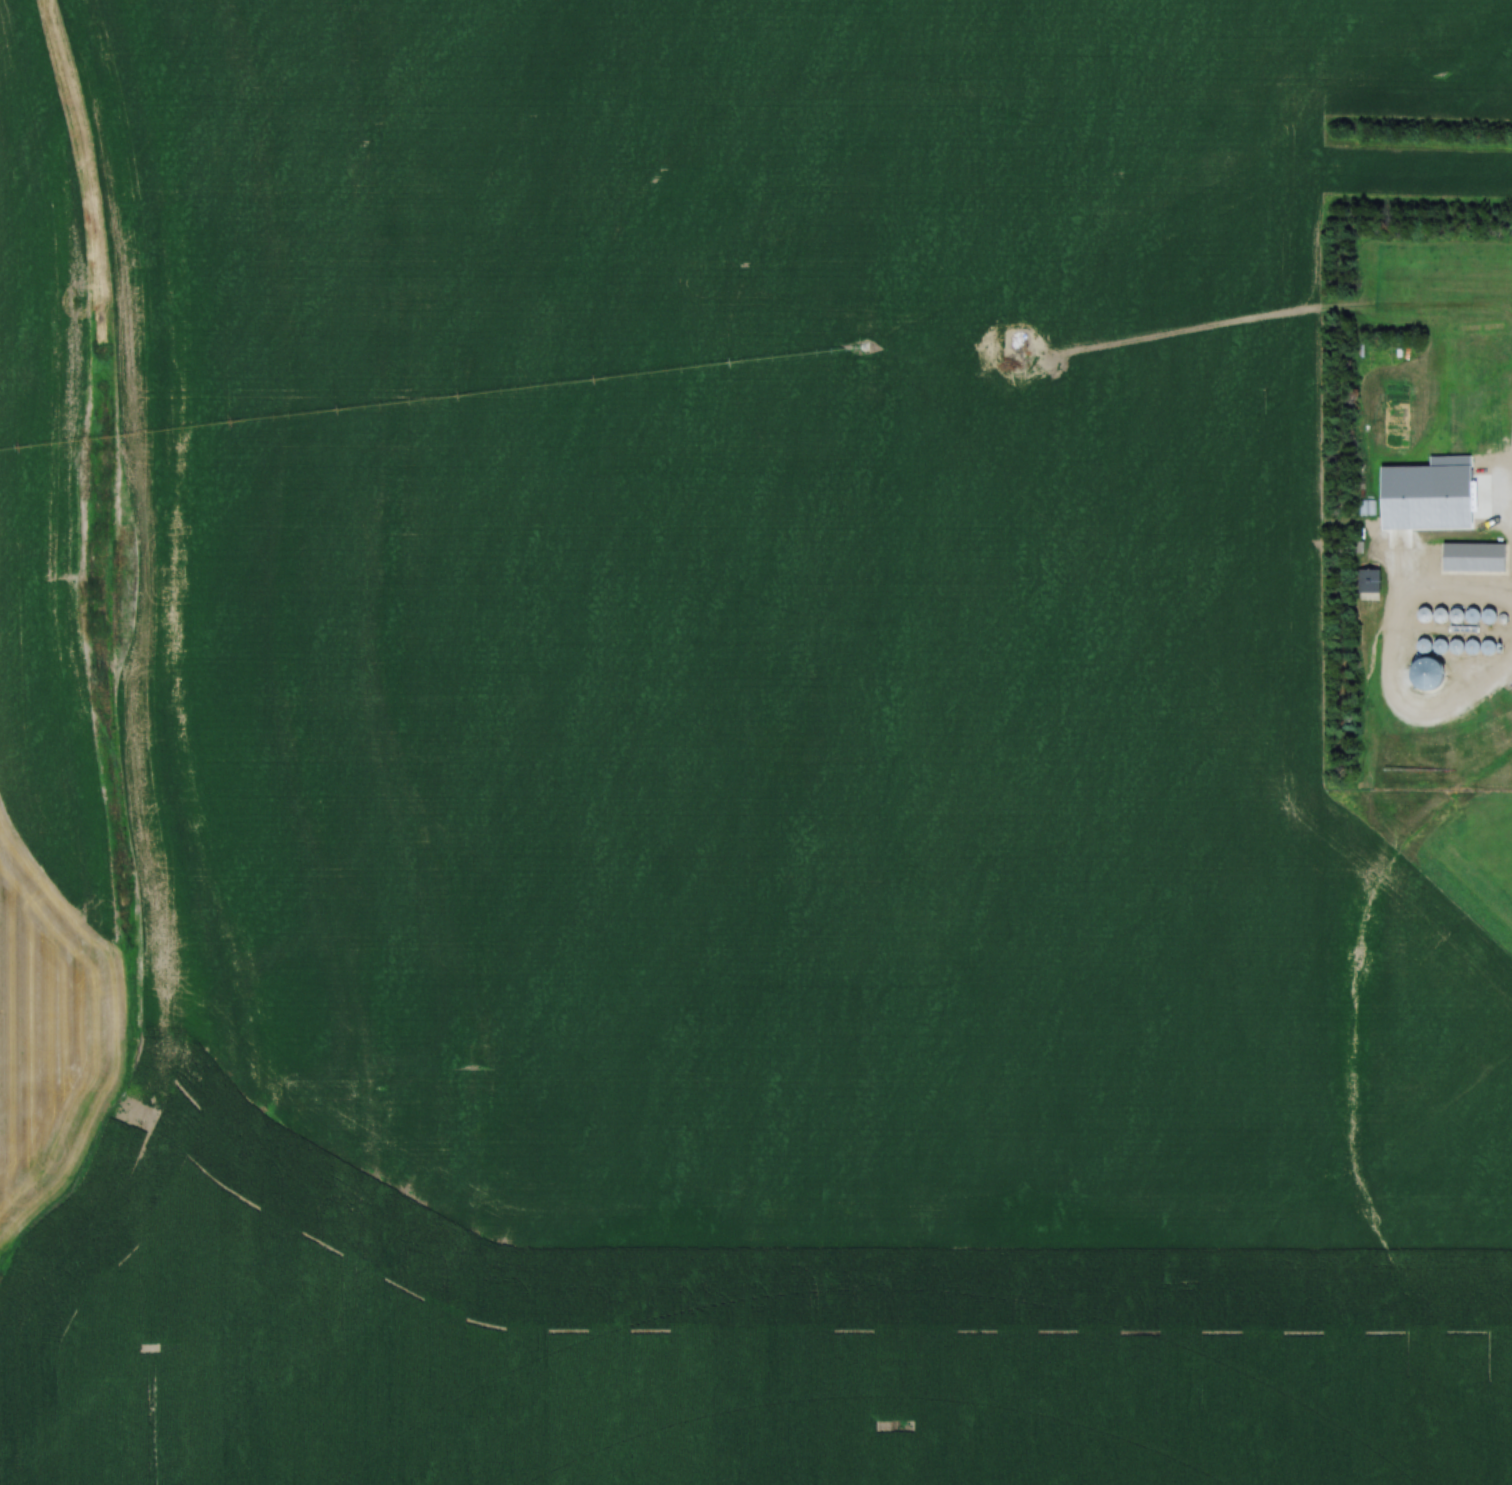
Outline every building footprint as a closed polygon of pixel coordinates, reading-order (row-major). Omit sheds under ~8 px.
[(1359,512),(1366,512),(1366,507),(1372,507),(1372,500),(1359,500),(1359,512)] [(1502,570),(1502,542),(1436,542),(1436,570),(1502,570)] [(1353,591),(1376,591),(1376,568),(1353,568),(1353,591)] [(1411,689),(1430,689),(1430,657),(1411,657),(1411,689)]
